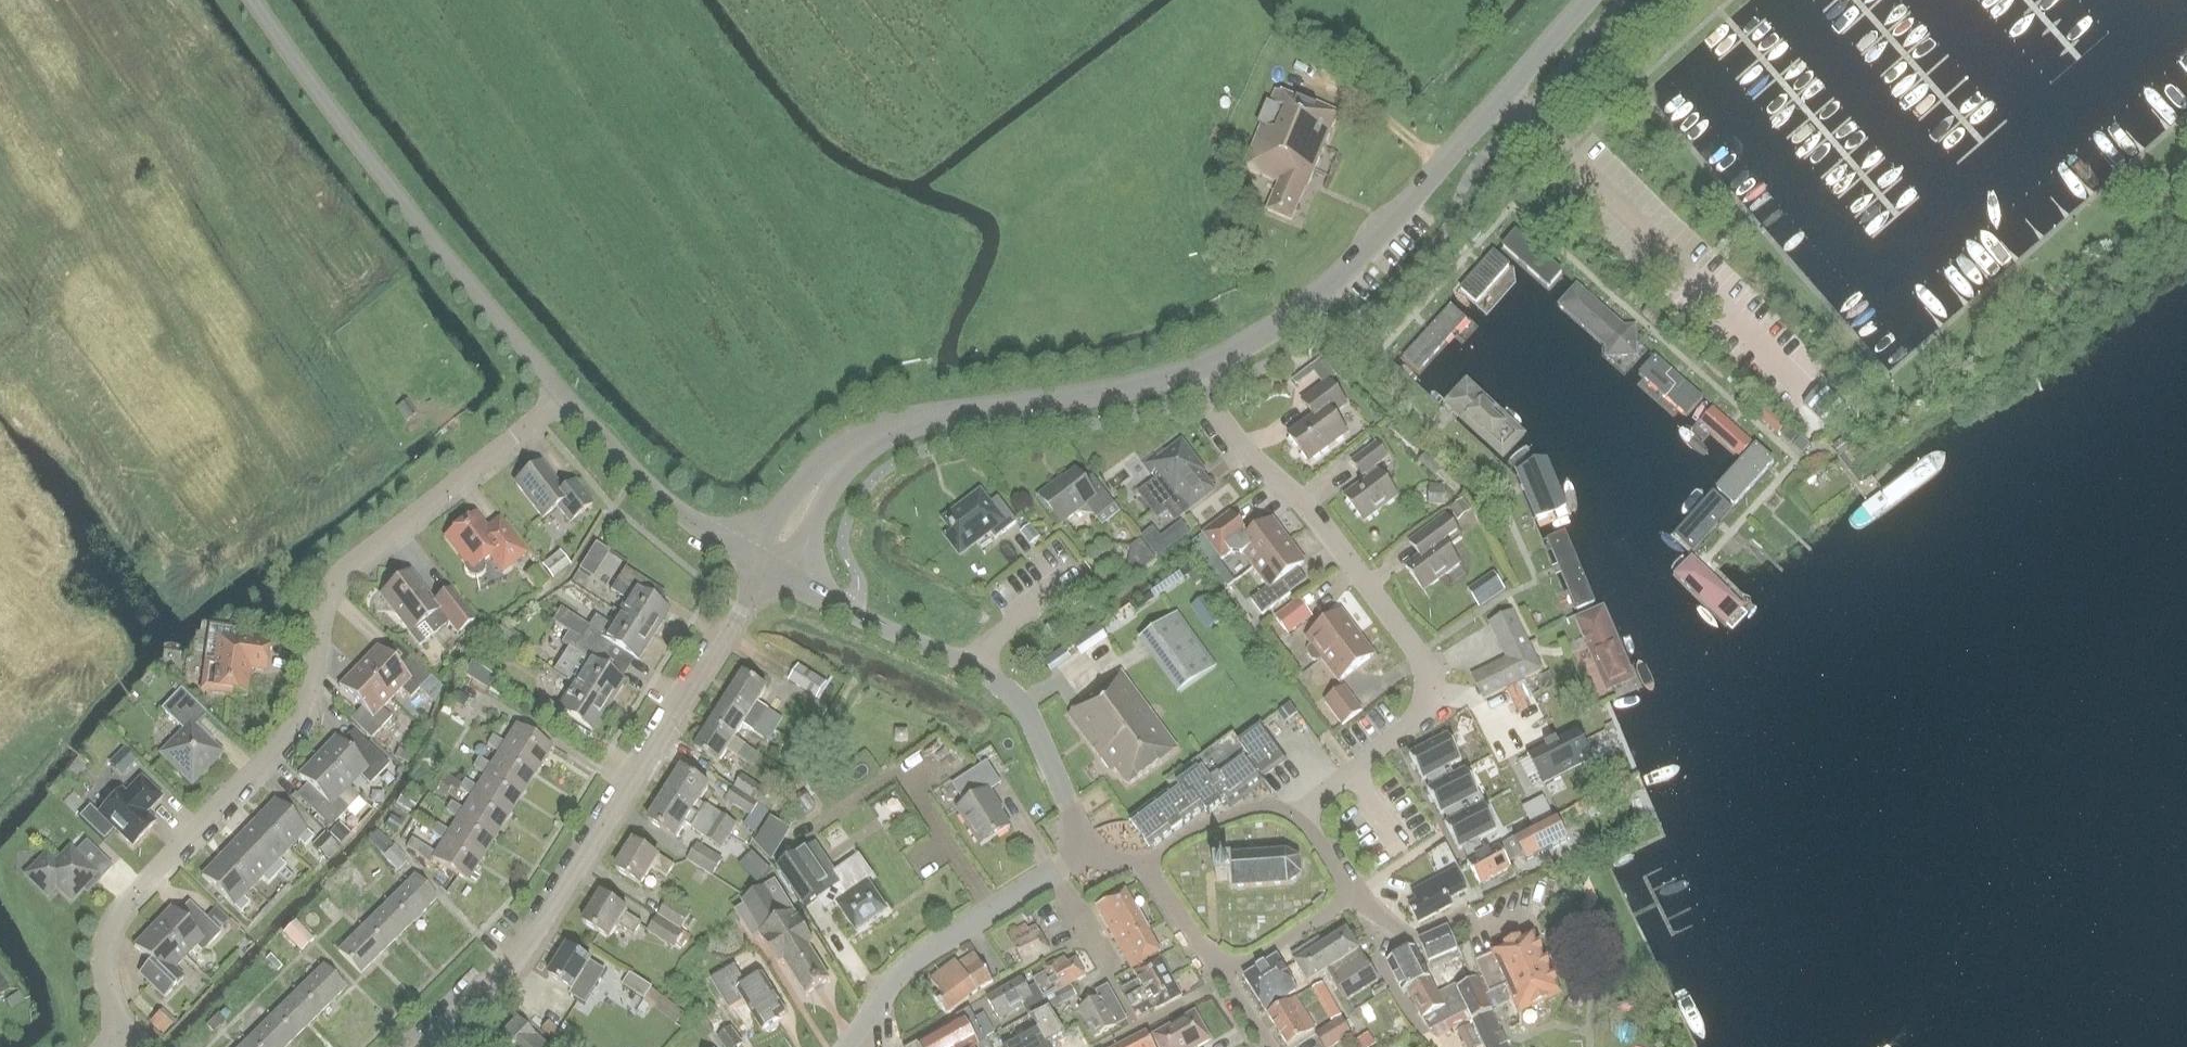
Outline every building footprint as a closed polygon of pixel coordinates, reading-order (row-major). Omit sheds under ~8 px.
[(1339,115),(1278,90),(1244,171),(1278,185),(1269,207),(1272,208),(1269,213),(1291,222),(1306,188),(1308,189),(1339,115)] [(1535,220),(1545,229),(1554,219),(1543,210),(1535,220)] [(1567,232),(1558,224),(1551,231),(1561,240),(1567,232)] [(1475,229),(1474,230),(1468,237),(1474,242),(1481,234),(1476,230),(1475,229)] [(1501,248),(1560,300),(1573,285),(1514,233),(1501,248)] [(1476,308),(1512,267),(1495,251),(1458,292),(1476,308)] [(1562,306),(1606,346),(1632,369),(1648,351),(1578,288),(1562,306)] [(1420,376),(1455,337),(1471,320),(1452,302),(1401,358),(1420,376)] [(1665,316),(1652,305),(1642,315),(1655,327),(1657,325),(1665,316)] [(1387,337),(1381,332),(1376,338),(1381,343),(1387,337)] [(1697,342),(1696,343),(1689,351),(1695,357),(1700,361),(1701,360),(1702,360),(1707,365),(1713,359),(1713,358),(1707,353),(1708,353),(1697,342)] [(1690,409),(1700,398),(1655,358),(1645,370),(1690,409)] [(1528,435),(1468,379),(1443,405),(1504,461),(1528,435)] [(1289,436),(1309,464),(1348,436),(1333,416),(1347,406),(1329,382),(1302,402),(1314,417),(1289,436)] [(396,408),(406,422),(417,414),(408,400),(396,408)] [(1700,421),(1742,458),(1753,445),(1711,408),(1700,421)] [(1759,416),(1772,428),(1779,420),(1766,408),(1759,416)] [(1785,425),(1779,420),(1772,428),(1778,433),(1785,425)] [(1791,445),(1798,436),(1788,428),(1781,436),(1791,445)] [(1802,454),(1810,445),(1801,438),(1793,447),(1794,448),(1802,454)] [(1859,461),(1851,450),(1843,440),(1834,448),(1834,449),(1849,469),(1859,461)] [(1368,480),(1345,497),(1364,523),(1398,498),(1379,472),(1378,472),(1375,468),(1388,459),(1377,444),(1353,462),(1364,477),(1365,476),(1368,480)] [(1201,471),(1182,446),(1168,456),(1163,449),(1144,463),(1158,482),(1142,494),(1158,515),(1168,508),(1176,519),(1190,508),(1189,507),(1201,498),(1196,492),(1189,497),(1181,486),(1201,471)] [(1742,501),(1777,463),(1763,450),(1728,488),(1742,501)] [(1847,524),(1848,526),(1859,540),(1951,468),(1939,452),(1847,524)] [(1428,453),(1420,461),(1419,462),(1435,477),(1437,476),(1444,468),(1428,453)] [(1540,528),(1572,515),(1546,453),(1514,467),(1540,528)] [(515,482),(524,494),(542,518),(558,506),(570,522),(592,504),(575,481),(563,491),(541,462),(515,482)] [(1061,524),(1086,505),(1097,519),(1115,505),(1093,475),(1085,482),(1077,471),(1055,488),(1053,486),(1038,497),(1048,510),(1050,509),(1061,524)] [(1447,486),(1429,485),(1428,506),(1446,507),(1447,486)] [(947,536),(959,554),(989,532),(994,538),(1016,522),(998,497),(990,503),(981,492),(966,502),(968,505),(947,520),(952,527),(950,528),(953,532),(947,536)] [(1682,536),(1697,550),(1733,510),(1718,496),(1682,536)] [(1472,512),(1464,500),(1449,510),(1457,522),(1472,512)] [(1239,547),(1254,567),(1289,542),(1273,520),(1248,538),(1244,533),(1230,513),(1202,534),(1221,560),(1239,547)] [(1420,557),(1405,567),(1430,600),(1431,599),(1424,591),(1460,565),(1448,549),(1462,539),(1446,516),(1420,535),(1409,543),(1420,557)] [(490,555),(502,571),(525,553),(503,524),(491,534),(478,518),(465,528),(462,524),(446,536),(472,570),(490,555)] [(1041,538),(1031,525),(1020,533),(1031,546),(1041,538)] [(1141,537),(1158,559),(1170,550),(1153,528),(1141,537)] [(1566,530),(1546,538),(1577,612),(1597,603),(1566,530)] [(1156,562),(1140,541),(1131,548),(1128,569),(1135,578),(1156,562)] [(1289,542),(1254,567),(1269,588),(1252,601),(1263,615),(1291,594),(1281,581),(1305,563),(1289,542)] [(596,543),(588,557),(597,562),(600,564),(608,551),(605,549),(596,543)] [(545,568),(553,578),(570,565),(562,555),(545,568)] [(1728,618),(1741,603),(1691,558),(1678,573),(1728,618)] [(627,568),(613,590),(629,600),(620,614),(655,636),(671,611),(646,595),(653,584),(627,568)] [(409,572),(401,578),(400,576),(395,576),(388,581),(388,586),(389,588),(381,594),(382,595),(383,593),(395,609),(393,610),(420,645),(449,622),(458,633),(475,619),(451,588),(434,602),(422,588),(420,589),(408,574),(410,573),(409,572)] [(1494,573),(1481,582),(1492,599),(1505,590),(1494,573)] [(1275,617),(1288,635),(1309,619),(1296,602),(1275,617)] [(1199,619),(1207,631),(1222,620),(1214,609),(1199,619)] [(1576,620),(1605,691),(1631,681),(1602,609),(1576,620)] [(1358,634),(1342,612),(1307,638),(1313,645),(1308,649),(1307,655),(1313,662),(1319,662),(1323,659),(1358,634)] [(1489,624),(1498,642),(1522,630),(1513,612),(1489,624)] [(569,631),(607,655),(614,644),(639,660),(655,636),(620,614),(612,626),(598,617),(590,629),(575,619),(568,631),(569,631)] [(1141,640),(1179,694),(1216,668),(1177,614),(1141,640)] [(1056,621),(1045,628),(1052,638),(1063,630),(1056,621)] [(236,631),(210,627),(208,645),(205,650),(203,653),(202,658),(202,662),(202,667),(204,671),(201,689),(229,693),(232,690),(245,692),(248,676),(247,676),(248,667),(265,669),(269,643),(235,638),(236,631)] [(1498,642),(1507,659),(1531,647),(1522,630),(1498,642)] [(584,670),(574,685),(609,707),(625,683),(600,666),(607,655),(569,631),(562,643),(575,651),(569,660),(584,670)] [(1358,634),(1323,659),(1339,681),(1374,655),(1358,634)] [(1071,643),(1082,658),(1089,653),(1079,637),(1071,643)] [(358,665),(357,666),(391,699),(401,689),(410,698),(431,677),(411,658),(400,670),(376,647),(375,648),(375,649),(358,666),(358,665)] [(1543,670),(1531,647),(1507,659),(1518,682),(1543,670)] [(489,689),(501,670),(479,656),(467,674),(489,689)] [(1501,691),(1518,682),(1507,659),(1489,668),(1501,691)] [(391,699),(357,666),(357,667),(340,684),(339,685),(362,707),(350,719),(371,739),(391,717),(382,708),(391,699)] [(799,667),(789,683),(817,702),(828,686),(799,667)] [(1489,668),(1472,676),(1483,700),(1501,691),(1489,668)] [(1128,787),(1178,749),(1122,672),(1082,701),(1084,704),(1069,715),(1112,774),(1116,770),(1128,787)] [(729,701),(776,732),(783,721),(759,705),(768,691),(745,676),(729,701)] [(609,707),(574,685),(559,708),(544,699),(536,710),(561,727),(568,715),(593,732),(609,707)] [(1362,711),(1345,688),(1326,702),(1343,725),(1362,711)] [(207,714),(181,689),(161,709),(184,731),(161,754),(192,784),(222,753),(195,727),(207,714)] [(459,700),(452,711),(467,720),(474,709),(459,700)] [(776,732),(729,701),(713,726),(736,741),(745,728),(769,744),(776,732)] [(1291,705),(1278,714),(1285,725),(1298,715),(1291,705)] [(736,741),(713,726),(696,751),(720,766),(728,753),(752,768),(759,757),(736,742),(736,741)] [(499,754),(503,749),(541,773),(555,751),(517,727),(506,745),(494,737),(489,745),(499,754)] [(1208,815),(1222,805),(1222,804),(1226,800),(1231,806),(1263,783),(1260,778),(1284,760),(1260,728),(1239,743),(1233,736),(1167,783),(1172,790),(1130,821),(1151,850),(1204,810),(1208,815)] [(1529,756),(1543,785),(1592,761),(1577,731),(1529,756)] [(896,745),(909,745),(909,732),(896,732),(896,745)] [(1454,776),(1450,767),(1462,761),(1448,736),(1410,756),(1423,781),(1426,779),(1431,789),(1454,776)] [(370,747),(359,759),(336,737),(317,756),(349,787),(360,775),(370,785),(389,764),(368,744),(367,745),(370,747)] [(795,767),(810,776),(823,754),(808,745),(795,767)] [(138,762),(124,748),(108,763),(122,777),(138,762)] [(395,757),(405,762),(407,763),(411,755),(409,754),(399,748),(395,757)] [(541,773),(503,749),(499,754),(492,766),(480,759),(474,767),(485,777),(489,770),(527,794),(541,773)] [(349,787),(317,756),(298,775),(322,798),(311,809),(330,827),(348,809),(338,799),(349,787)] [(981,846),(1010,828),(996,805),(998,804),(990,791),(1000,784),(987,763),(952,785),(965,806),(959,810),(981,846)] [(527,794),(489,770),(485,777),(478,788),(465,780),(460,789),(471,798),(475,792),(513,816),(527,794)] [(1472,811),(1468,802),(1479,796),(1466,770),(1454,776),(1431,789),(1427,791),(1441,816),(1444,814),(1449,823),(1472,811)] [(665,798),(731,838),(738,827),(702,804),(711,789),(683,771),(665,798)] [(91,806),(80,818),(105,841),(115,830),(132,846),(155,822),(145,812),(150,807),(151,808),(162,797),(141,777),(125,793),(122,790),(99,814),(91,806)] [(736,789),(759,805),(767,795),(743,779),(736,789)] [(1618,793),(1620,798),(1632,791),(1626,782),(1615,788),(1618,793)] [(419,801),(404,791),(396,804),(411,814),(419,801)] [(735,791),(727,803),(750,818),(758,807),(735,791)] [(513,816),(475,792),(471,798),(464,811),(452,803),(447,810),(458,820),(461,814),(499,838),(513,816)] [(769,810),(775,800),(767,795),(760,804),(769,810)] [(731,838),(665,798),(649,823),(677,841),(687,827),(723,850),(731,838)] [(275,800),(256,819),(288,850),(298,840),(304,847),(314,837),(275,800)] [(1553,818),(1544,802),(1524,812),(1532,829),(1553,818)] [(1478,840),(1497,830),(1484,805),(1472,811),(1449,823),(1445,825),(1459,850),(1462,848),(1468,859),(1483,851),(1478,840)] [(780,820),(789,825),(795,814),(786,809),(780,820)] [(461,814),(458,820),(450,832),(437,825),(433,833),(443,843),(448,836),(485,860),(499,838),(461,814)] [(1513,853),(1519,850),(1526,863),(1568,841),(1556,818),(1514,840),(1513,839),(1468,863),(1479,885),(1511,869),(1504,856),(1513,852),(1513,853)] [(256,819),(238,838),(277,875),(286,866),(279,859),(288,850),(256,819)] [(789,829),(771,819),(754,844),(770,860),(789,829)] [(348,837),(339,828),(331,835),(341,844),(348,837)] [(400,871),(411,861),(381,830),(371,840),(400,871)] [(341,847),(325,832),(312,845),(328,860),(341,847)] [(485,860),(448,836),(443,843),(436,854),(413,839),(408,847),(419,854),(429,864),(433,858),(471,882),(485,860)] [(238,838),(220,856),(252,887),(261,878),(268,884),(277,875),(238,838)] [(102,877),(112,867),(86,842),(74,855),(70,852),(56,866),(47,857),(41,863),(29,875),(38,884),(47,893),(56,884),(70,898),(84,884),(93,874),(91,872),(94,869),(102,877)] [(859,859),(835,875),(814,844),(778,869),(805,909),(820,899),(826,908),(835,901),(856,932),(888,911),(866,880),(871,877),(859,859)] [(635,845),(617,872),(641,887),(653,870),(667,880),(675,868),(659,857),(657,859),(635,845)] [(698,847),(688,863),(711,879),(721,863),(698,847)] [(755,851),(741,866),(761,884),(775,869),(755,851)] [(1216,866),(1217,882),(1230,881),(1230,890),(1288,886),(1301,878),(1302,876),(1301,862),(1300,860),(1286,853),(1228,857),(1229,866),(1216,866)] [(243,897),(252,887),(220,856),(202,876),(240,913),(250,903),(243,897)] [(447,870),(435,883),(455,900),(466,887),(447,870)] [(1448,900),(1466,890),(1455,870),(1413,893),(1417,902),(1409,906),(1419,924),(1452,906),(1448,900)] [(389,885),(380,875),(372,883),(381,893),(389,885)] [(830,981),(808,946),(815,941),(775,881),(743,901),(762,931),(757,934),(777,966),(784,961),(807,996),(830,981)] [(381,893),(372,883),(363,891),(364,891),(373,901),(381,893)] [(1138,912),(1126,890),(1096,906),(1120,946),(1149,931),(1150,930),(1139,912),(1138,912)] [(602,897),(583,925),(610,942),(619,927),(634,937),(642,926),(627,916),(628,914),(602,897)] [(414,901),(396,918),(426,948),(443,931),(414,901)] [(668,904),(659,918),(680,933),(690,919),(668,904)] [(203,915),(192,927),(171,907),(153,926),(185,957),(196,946),(202,952),(221,932),(203,915)] [(354,920),(344,910),(336,918),(346,927),(354,920)] [(346,927),(336,918),(328,925),(328,926),(338,935),(346,927)] [(396,918),(379,936),(408,966),(426,948),(396,918)] [(299,920),(286,932),(304,952),(318,940),(299,920)] [(683,937),(657,920),(647,935),(672,952),(683,937)] [(1014,945),(1025,964),(1049,949),(1039,931),(1036,926),(1029,930),(1026,924),(1008,934),(1014,945)] [(173,969),(185,957),(153,926),(134,946),(157,968),(146,979),(165,997),(183,978),(173,969)] [(1161,953),(1149,931),(1120,946),(1133,968),(1161,953)] [(1327,971),(1346,1002),(1378,981),(1347,931),(1323,946),(1319,939),(1292,956),(1296,962),(1309,982),(1327,971)] [(1449,931),(1422,943),(1431,963),(1432,963),(1435,971),(1463,958),(1472,978),(1475,976),(1482,973),(1478,963),(1480,962),(1472,945),(1458,952),(1449,931)] [(379,936),(361,954),(391,983),(408,966),(379,936)] [(1562,992),(1535,936),(1480,962),(1478,963),(1482,973),(1475,976),(1478,981),(1491,1010),(1510,1002),(1504,988),(1509,986),(1521,1012),(1562,992)] [(568,949),(549,978),(573,993),(571,997),(585,1006),(605,973),(592,964),(568,949)] [(1460,989),(1458,986),(1439,995),(1415,949),(1388,963),(1404,993),(1410,989),(1431,1031),(1469,1011),(1459,989),(1460,989)] [(978,990),(993,982),(975,953),(958,964),(978,990)] [(361,954),(344,971),(373,1001),(391,983),(361,954)] [(1285,970),(1277,957),(1276,958),(1244,978),(1265,1011),(1298,990),(1297,989),(1309,982),(1296,962),(1285,970)] [(1044,970),(1046,974),(1033,981),(1037,987),(1043,997),(1056,990),(1057,993),(1086,976),(1076,960),(1069,964),(1065,958),(1044,970)] [(1127,1000),(1171,977),(1161,958),(1135,971),(1140,980),(1122,989),(1127,1000)] [(940,993),(934,998),(947,1014),(978,991),(978,990),(958,964),(956,961),(931,980),(940,993)] [(1461,963),(1445,970),(1451,982),(1467,975),(1461,963)] [(742,977),(736,968),(712,982),(729,1011),(739,1005),(746,1005),(764,1033),(765,1031),(771,1033),(778,1028),(779,1023),(781,1022),(778,1018),(786,1014),(761,976),(759,977),(755,970),(742,977)] [(291,981),(282,971),(274,979),(283,988),(291,981)] [(8,999),(4,994),(11,989),(0,972),(0,1004),(8,999)] [(651,992),(629,977),(622,988),(644,1002),(651,992)] [(1171,977),(1127,1000),(1132,1010),(1150,1001),(1155,1011),(1182,997),(1171,977)] [(266,986),(266,987),(275,996),(283,988),(274,979),(266,986)] [(1033,1019),(1050,1009),(1045,1000),(1043,997),(1037,987),(1028,992),(1021,979),(988,997),(1000,1019),(1025,1005),(1033,1019)] [(1469,1011),(1484,1046),(1507,1046),(1491,1010),(1478,981),(1460,989),(1459,989),(1469,1011)] [(1080,1011),(1095,1038),(1126,1020),(1108,987),(1098,993),(1101,999),(1080,1011)] [(326,988),(308,1005),(338,1036),(356,1018),(326,988)] [(1051,1011),(1063,1003),(1057,993),(1045,1000),(1050,1009),(1051,1011)] [(685,1014),(664,997),(656,1007),(676,1024),(685,1014)] [(1287,1003),(1268,1015),(1288,1045),(1315,1028),(1295,998),(1287,1003)] [(246,1005),(238,1013),(248,1023),(256,1015),(247,1005),(246,1005)] [(290,1022),(314,1046),(326,1046),(338,1036),(308,1005),(290,1022)] [(1335,1005),(1326,1011),(1333,1023),(1342,1017),(1335,1005)] [(921,1046),(975,1046),(978,1045),(977,1044),(986,1038),(970,1009),(960,1015),(963,1020),(919,1044),(921,1046)] [(1053,1044),(1066,1037),(1051,1011),(1050,1009),(1033,1019),(1039,1031),(1011,1046),(1055,1046),(1053,1044)] [(161,1010),(149,1023),(163,1036),(176,1023),(161,1010)] [(248,1023),(238,1013),(230,1021),(240,1031),(248,1023)] [(725,1046),(738,1046),(742,1044),(717,1013),(706,1022),(725,1046)] [(1196,1014),(1154,1037),(1160,1046),(1201,1046),(1211,1041),(1196,1014)] [(1317,1036),(1324,1046),(1337,1046),(1352,1037),(1342,1020),(1317,1036)] [(524,1028),(517,1021),(497,1042),(502,1046),(544,1046),(524,1028)] [(548,1021),(541,1029),(560,1046),(568,1040),(548,1021)] [(272,1039),(280,1046),(314,1046),(290,1022),(272,1039)] [(1471,1024),(1459,1030),(1467,1046),(1477,1046),(1481,1045),(1471,1024)] [(1148,1032),(1120,1046),(1155,1046),(1148,1032)] [(1360,1046),(1374,1046),(1376,1046),(1369,1034),(1356,1042),(1360,1046)]
